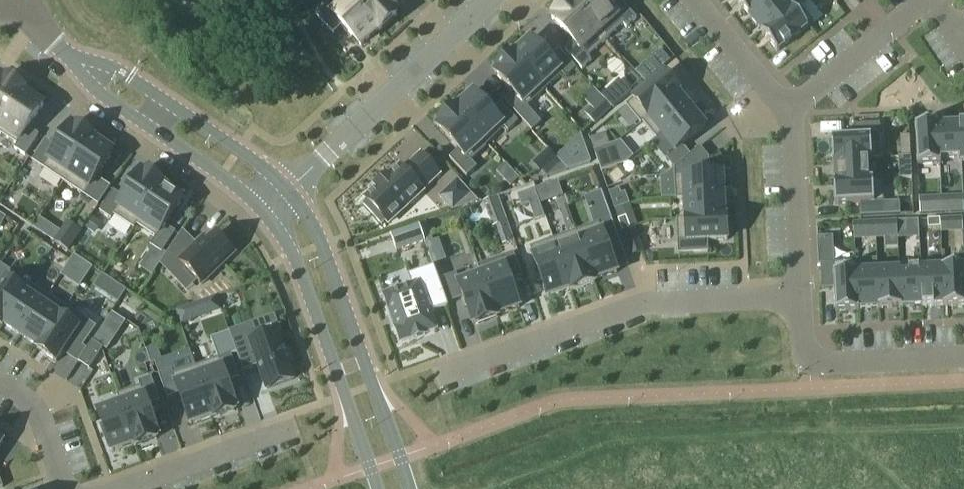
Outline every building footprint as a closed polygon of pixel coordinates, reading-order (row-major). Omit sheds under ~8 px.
[(315,17),(332,35),(341,27),(360,47),(378,31),(378,30),(350,0),(347,0),(331,15),(324,8),(315,17)] [(378,30),(378,31),(379,32),(396,17),(394,15),(397,13),(385,0),(350,0),(378,30)] [(569,3),(605,42),(622,26),(626,29),(636,20),(619,2),(609,10),(600,0),(573,0),(570,3),(569,3)] [(771,0),(736,0),(735,1),(749,18),(771,0)] [(798,6),(793,0),(771,0),(749,18),(762,34),(761,34),(762,35),(798,6)] [(553,18),(551,20),(573,44),(564,53),(581,71),(590,62),(587,59),(605,42),(569,3),(570,3),(569,1),(552,17),(553,18)] [(813,23),(798,6),(762,35),(776,53),(813,23)] [(512,56),(512,57),(544,92),(561,76),(565,80),(575,70),(558,52),(549,60),(530,40),(512,56)] [(659,50),(634,74),(644,84),(668,64),(670,63),(659,50)] [(496,72),(493,74),(512,94),(503,103),(531,133),(541,124),(526,109),(544,92),(512,57),(512,56),(511,55),(494,70),(496,72)] [(664,75),(625,107),(640,125),(642,124),(641,123),(676,94),(677,95),(679,93),(664,75)] [(22,93),(23,93),(24,91),(5,79),(4,81),(1,79),(0,81),(0,126),(22,93)] [(43,107),(23,93),(22,93),(0,126),(0,135),(16,146),(14,150),(24,157),(38,136),(28,129),(43,107)] [(455,110),(454,111),(487,146),(504,130),(507,133),(517,124),(500,105),(491,114),(472,94),(455,110)] [(676,94),(641,123),(642,124),(655,140),(661,136),(660,135),(690,111),(677,95),(676,94)] [(611,109),(601,98),(583,114),(593,125),(611,109)] [(438,126),(436,128),(458,152),(449,160),(466,179),(476,169),(470,162),(487,146),(454,111),(455,110),(453,109),(437,124),(438,126)] [(690,111),(660,135),(661,136),(675,152),(665,160),(673,169),(689,157),(681,147),(704,128),(690,111)] [(854,138),(831,139),(832,163),(833,163),(833,162),(866,160),(866,161),(871,161),(881,161),(880,137),(879,125),(854,126),(854,138)] [(960,159),(959,125),(938,126),(937,127),(939,160),(940,160),(959,159),(960,159)] [(63,183),(92,139),(93,140),(94,138),(75,126),(74,127),(71,126),(56,148),(45,141),(31,162),(42,169),(63,183)] [(939,160),(937,127),(938,126),(914,127),(916,166),(940,165),(940,160),(939,160)] [(605,134),(589,140),(593,152),(609,146),(605,134)] [(113,153),(93,140),(92,139),(63,183),(83,197),(113,153)] [(689,157),(673,169),(674,177),(675,200),(684,200),(684,199),(722,197),(721,175),(709,175),(708,160),(699,148),(689,157)] [(366,203),(363,206),(381,226),(385,222),(387,225),(422,192),(421,191),(438,175),(420,156),(403,172),(399,168),(387,179),(386,177),(375,188),(376,189),(364,200),(366,203)] [(911,179),(910,158),(897,158),(898,179),(911,179)] [(867,181),(866,161),(866,160),(833,162),(833,163),(834,182),(834,184),(867,182),(867,181)] [(135,226),(162,186),(162,187),(164,185),(145,172),(144,174),(141,172),(123,199),(113,192),(99,213),(110,221),(113,217),(133,230),(136,226),(135,226)] [(451,212),(470,195),(457,180),(437,198),(451,212)] [(882,180),(867,181),(867,182),(834,184),(834,182),(833,183),(834,206),(883,204),(882,180)] [(540,205),(557,199),(551,184),(535,190),(540,205)] [(165,227),(182,200),(162,187),(162,186),(135,226),(136,226),(155,239),(149,247),(161,255),(175,234),(165,227)] [(533,190),(516,196),(520,208),(528,205),(538,201),(533,190)] [(593,226),(575,232),(593,282),(594,281),(616,273),(611,259),(623,255),(601,193),(583,199),(593,226)] [(722,197),(684,199),(684,200),(685,219),(685,220),(724,219),(723,218),(722,197)] [(919,214),(941,213),(941,197),(918,199),(919,214)] [(949,213),(948,197),(941,197),(941,213),(949,213)] [(94,236),(101,225),(91,218),(84,229),(94,236)] [(625,218),(617,221),(621,233),(629,230),(625,218)] [(685,219),(676,220),(677,243),(677,255),(707,254),(707,242),(727,241),(726,218),(723,218),(724,219),(685,220),(685,219)] [(939,228),(939,220),(927,220),(927,229),(939,228)] [(907,240),(906,221),(896,222),(897,240),(907,240)] [(68,252),(81,232),(66,223),(53,242),(68,252)] [(418,226),(390,236),(396,253),(424,243),(418,226)] [(593,282),(575,232),(552,240),(570,290),(569,290),(570,292),(594,284),(594,281),(593,282)] [(181,233),(168,253),(200,286),(234,253),(216,236),(215,236),(216,238),(209,245),(203,239),(195,247),(181,233)] [(570,290),(552,240),(529,249),(547,298),(569,290),(570,290)] [(501,259),(477,267),(481,276),(495,317),(496,316),(519,308),(510,282),(521,278),(513,254),(501,259)] [(940,269),(942,269),(943,307),(942,307),(942,308),(963,307),(963,267),(963,260),(940,261),(940,269)] [(857,311),(855,273),(856,273),(856,263),(820,265),(821,290),(833,290),(834,313),(858,312),(858,311),(857,311)] [(29,285),(28,284),(27,286),(10,275),(11,273),(0,266),(0,326),(1,327),(29,285)] [(88,273),(77,266),(73,273),(83,281),(88,273)] [(412,289),(384,299),(389,313),(393,311),(400,331),(396,333),(401,344),(411,341),(435,332),(429,315),(447,309),(433,269),(408,278),(412,289)] [(943,307),(942,269),(940,269),(919,270),(919,274),(920,274),(922,308),(942,307),(943,307)] [(900,309),(899,275),(900,275),(899,271),(877,272),(879,310),(900,309)] [(879,310),(877,272),(856,273),(855,273),(857,311),(858,311),(879,310)] [(922,308),(920,274),(919,274),(900,275),(899,275),(900,309),(922,308)] [(455,275),(442,279),(451,303),(462,299),(472,325),(475,324),(475,326),(497,318),(496,316),(495,317),(481,276),(459,284),(455,275)] [(20,337),(47,297),(29,285),(1,327),(2,327),(3,325),(20,337)] [(125,291),(117,286),(109,299),(117,304),(125,291)] [(225,310),(220,296),(215,298),(220,312),(225,310)] [(37,351),(65,309),(64,308),(62,310),(46,300),(47,298),(47,297),(20,337),(37,348),(36,350),(37,351)] [(209,316),(220,312),(215,298),(204,302),(209,316)] [(65,309),(37,351),(56,363),(69,343),(80,350),(94,329),(83,322),(65,309)] [(106,352),(125,323),(111,314),(92,342),(102,349),(106,352)] [(253,324),(228,333),(230,339),(236,355),(242,372),(258,367),(266,390),(292,380),(287,366),(288,366),(281,347),(276,333),(258,340),(253,324)] [(217,360),(195,368),(212,417),(212,418),(212,420),(234,412),(233,410),(236,409),(227,383),(238,379),(231,357),(236,355),(230,339),(228,333),(209,339),(217,360)] [(92,342),(78,363),(88,370),(102,349),(92,342)] [(150,365),(161,361),(156,348),(145,352),(150,365)] [(171,371),(158,376),(166,400),(178,395),(189,426),(212,418),(212,417),(195,368),(173,376),(171,371)] [(158,437),(147,406),(159,402),(150,378),(137,383),(139,388),(116,396),(119,405),(120,404),(134,445),(134,447),(156,440),(155,438),(158,437)] [(134,445),(120,404),(119,405),(97,413),(106,439),(104,440),(108,451),(110,450),(111,453),(134,445)]
